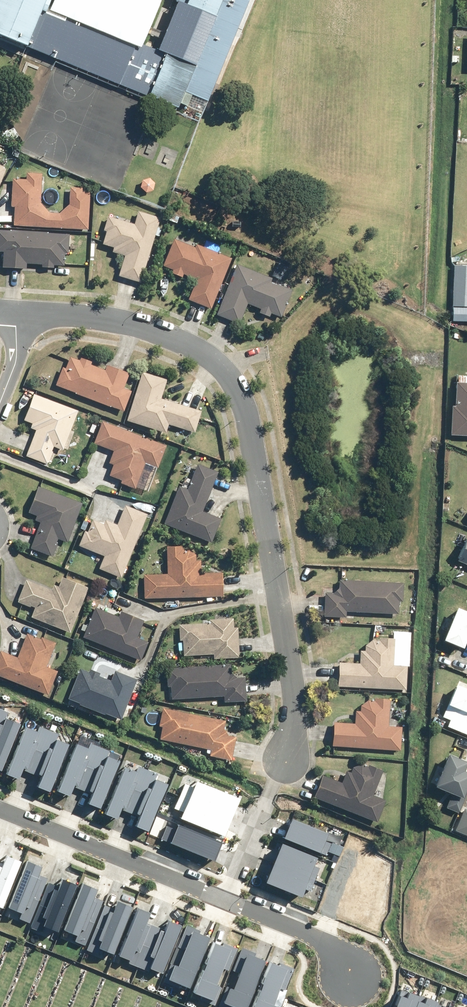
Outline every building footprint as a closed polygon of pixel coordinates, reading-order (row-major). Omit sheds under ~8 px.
[(29,47),(44,9),(47,0),(0,0),(0,36),(29,47)] [(215,8),(191,0),(176,0),(156,53),(192,67),(215,8)] [(183,91),(208,101),(248,0),(247,0),(219,0),(215,8),(192,67),(183,91)] [(215,8),(219,0),(193,0),(215,8)] [(44,9),(29,47),(177,106),(183,91),(192,67),(156,53),(44,9)] [(15,205),(14,224),(89,229),(91,193),(82,192),(83,188),(71,187),(70,205),(60,213),(40,212),(43,173),(28,172),(27,178),(13,177),(11,205),(15,205)] [(135,222),(110,214),(104,230),(107,231),(103,244),(115,248),(114,252),(127,256),(120,275),(142,282),(157,235),(160,236),(162,229),(158,228),(162,216),(139,209),(135,222)] [(0,228),(0,251),(5,251),(4,266),(27,268),(27,262),(42,263),(42,266),(55,267),(56,264),(65,265),(66,252),(69,253),(71,234),(0,228)] [(195,247),(174,238),(164,265),(173,268),(172,272),(185,277),(186,274),(198,279),(190,300),(213,309),(233,257),(196,243),(195,247)] [(271,276),(236,263),(218,314),(241,322),(248,303),(261,308),(259,313),(271,317),(273,313),(283,316),(293,288),(270,280),(271,276)] [(455,265),(453,320),(466,320),(466,265),(455,265)] [(92,364),(93,361),(82,357),(81,360),(71,356),(67,368),(64,367),(57,385),(125,411),(132,391),(124,388),(130,373),(107,364),(105,369),(92,364)] [(168,380),(143,372),(127,421),(166,433),(169,424),(196,433),(203,411),(162,398),(168,380)] [(458,381),(457,406),(453,406),(452,434),(466,434),(466,382),(458,381)] [(80,411),(34,393),(24,419),(33,423),(31,428),(37,431),(27,456),(49,465),(56,446),(65,449),(80,411)] [(169,444),(103,421),(95,444),(114,451),(110,463),(114,464),(110,475),(123,480),(122,483),(137,489),(147,463),(160,468),(169,444)] [(219,471),(198,463),(188,490),(179,487),(165,524),(212,542),(221,518),(204,512),(219,471)] [(84,502),(39,485),(29,512),(38,515),(37,520),(42,522),(31,550),(53,558),(60,539),(69,542),(84,502)] [(85,532),(80,546),(105,556),(100,569),(122,578),(148,514),(125,505),(118,523),(106,519),(103,525),(94,521),(89,533),(85,532)] [(460,532),(456,544),(463,547),(458,560),(466,564),(466,535),(460,532)] [(183,545),(168,546),(168,574),(145,574),(145,597),(224,597),(224,572),(202,572),(203,560),(197,560),(197,554),(191,549),(183,549),(183,545)] [(90,588),(63,576),(59,586),(56,585),(54,591),(26,579),(17,602),(34,609),(31,616),(70,633),(90,588)] [(405,582),(340,579),(339,592),(325,591),(324,616),(347,617),(347,610),(400,613),(401,601),(404,601),(405,582)] [(446,639),(465,647),(466,642),(466,609),(459,606),(446,639)] [(96,608),(85,638),(143,660),(150,641),(138,637),(144,620),(123,612),(121,618),(96,608)] [(211,623),(179,624),(180,640),(184,640),(185,655),(216,655),(216,658),(240,658),(240,628),(234,628),(234,619),(211,619),(211,623)] [(50,695),(59,671),(48,667),(58,643),(28,632),(18,656),(0,649),(0,676),(50,695)] [(360,663),(340,662),(338,687),(407,690),(409,665),(394,664),(396,638),(380,637),(380,640),(374,640),(366,645),(366,650),(361,650),(360,663)] [(231,665),(167,668),(168,687),(172,687),(172,699),(225,697),(225,703),(246,702),(245,674),(231,675),(231,665)] [(80,670),(69,697),(81,702),(80,704),(107,715),(107,713),(122,719),(138,680),(116,671),(111,682),(80,670)] [(444,716),(452,719),(448,727),(466,735),(466,685),(459,682),(444,716)] [(356,723),(335,722),(334,745),(401,750),(402,727),(389,726),(391,699),(376,698),(376,700),(369,700),(362,705),(362,711),(356,711),(356,723)] [(228,720),(163,708),(160,726),(164,727),(161,740),(211,749),(210,756),(233,760),(238,733),(225,731),(228,720)] [(16,721),(4,717),(6,712),(0,709),(0,762),(16,721)] [(23,766),(33,770),(49,728),(40,724),(38,729),(26,724),(7,771),(19,776),(23,766)] [(38,783),(50,788),(69,741),(57,737),(59,732),(49,728),(33,770),(42,774),(38,783)] [(73,783),(82,786),(99,744),(89,741),(87,745),(75,741),(57,788),(69,792),(73,783)] [(88,800),(100,804),(118,758),(106,753),(108,748),(99,744),(82,786),(91,790),(88,800)] [(436,784),(465,797),(466,793),(466,771),(465,770),(466,765),(466,760),(450,753),(436,784)] [(122,806),(131,809),(148,768),(138,764),(136,769),(124,764),(106,811),(118,815),(122,806)] [(384,771),(365,764),(350,769),(352,772),(347,771),(343,782),(323,774),(314,797),(378,822),(386,799),(375,795),(384,771)] [(136,823),(149,828),(167,781),(155,776),(157,771),(148,768),(131,809),(140,813),(136,823)] [(238,796),(196,779),(194,785),(185,781),(180,794),(230,815),(238,796)] [(230,815),(180,794),(175,805),(184,809),(181,816),(223,833),(230,815)] [(456,830),(466,835),(466,809),(465,808),(456,830)] [(291,817),(284,834),(318,848),(325,832),(291,817)] [(180,822),(177,828),(168,824),(163,836),(213,857),(221,839),(180,822)] [(280,841),(273,860),(309,873),(316,854),(280,841)] [(0,862),(0,904),(19,859),(7,854),(3,863),(0,862)] [(41,864),(29,859),(9,905),(21,910),(19,915),(28,919),(46,877),(37,873),(41,864)] [(273,860),(266,879),(302,892),(309,873),(273,860)] [(60,887),(50,883),(33,925),(42,929),(44,924),(56,929),(76,882),(64,877),(60,887)] [(97,886),(85,881),(65,927),(77,932),(75,937),(84,941),(102,899),(93,895),(97,886)] [(115,909),(106,905),(89,946),(98,950),(100,946),(112,950),(131,904),(120,899),(115,909)] [(150,910),(138,905),(119,952),(131,957),(129,961),(138,965),(155,924),(146,920),(150,910)] [(165,928),(155,924),(138,965),(147,969),(149,965),(161,969),(181,923),(169,918),(165,928)] [(193,942),(183,938),(166,979),(175,983),(177,978),(189,983),(208,937),(197,932),(193,942)] [(216,998),(236,950),(214,941),(194,989),(203,993),(202,997),(214,1002),(216,998)] [(220,1002),(233,1006),(235,1006),(236,1004),(243,1006),(264,958),(248,951),(248,949),(243,947),(235,968),(237,969),(231,984),(228,983),(220,1002)] [(294,965),(279,959),(278,963),(270,959),(251,1006),(277,1006),(294,965)] [(391,1006),(411,1006),(416,993),(399,987),(391,1006)] [(411,1006),(431,1006),(433,1000),(416,993),(411,1006)]
